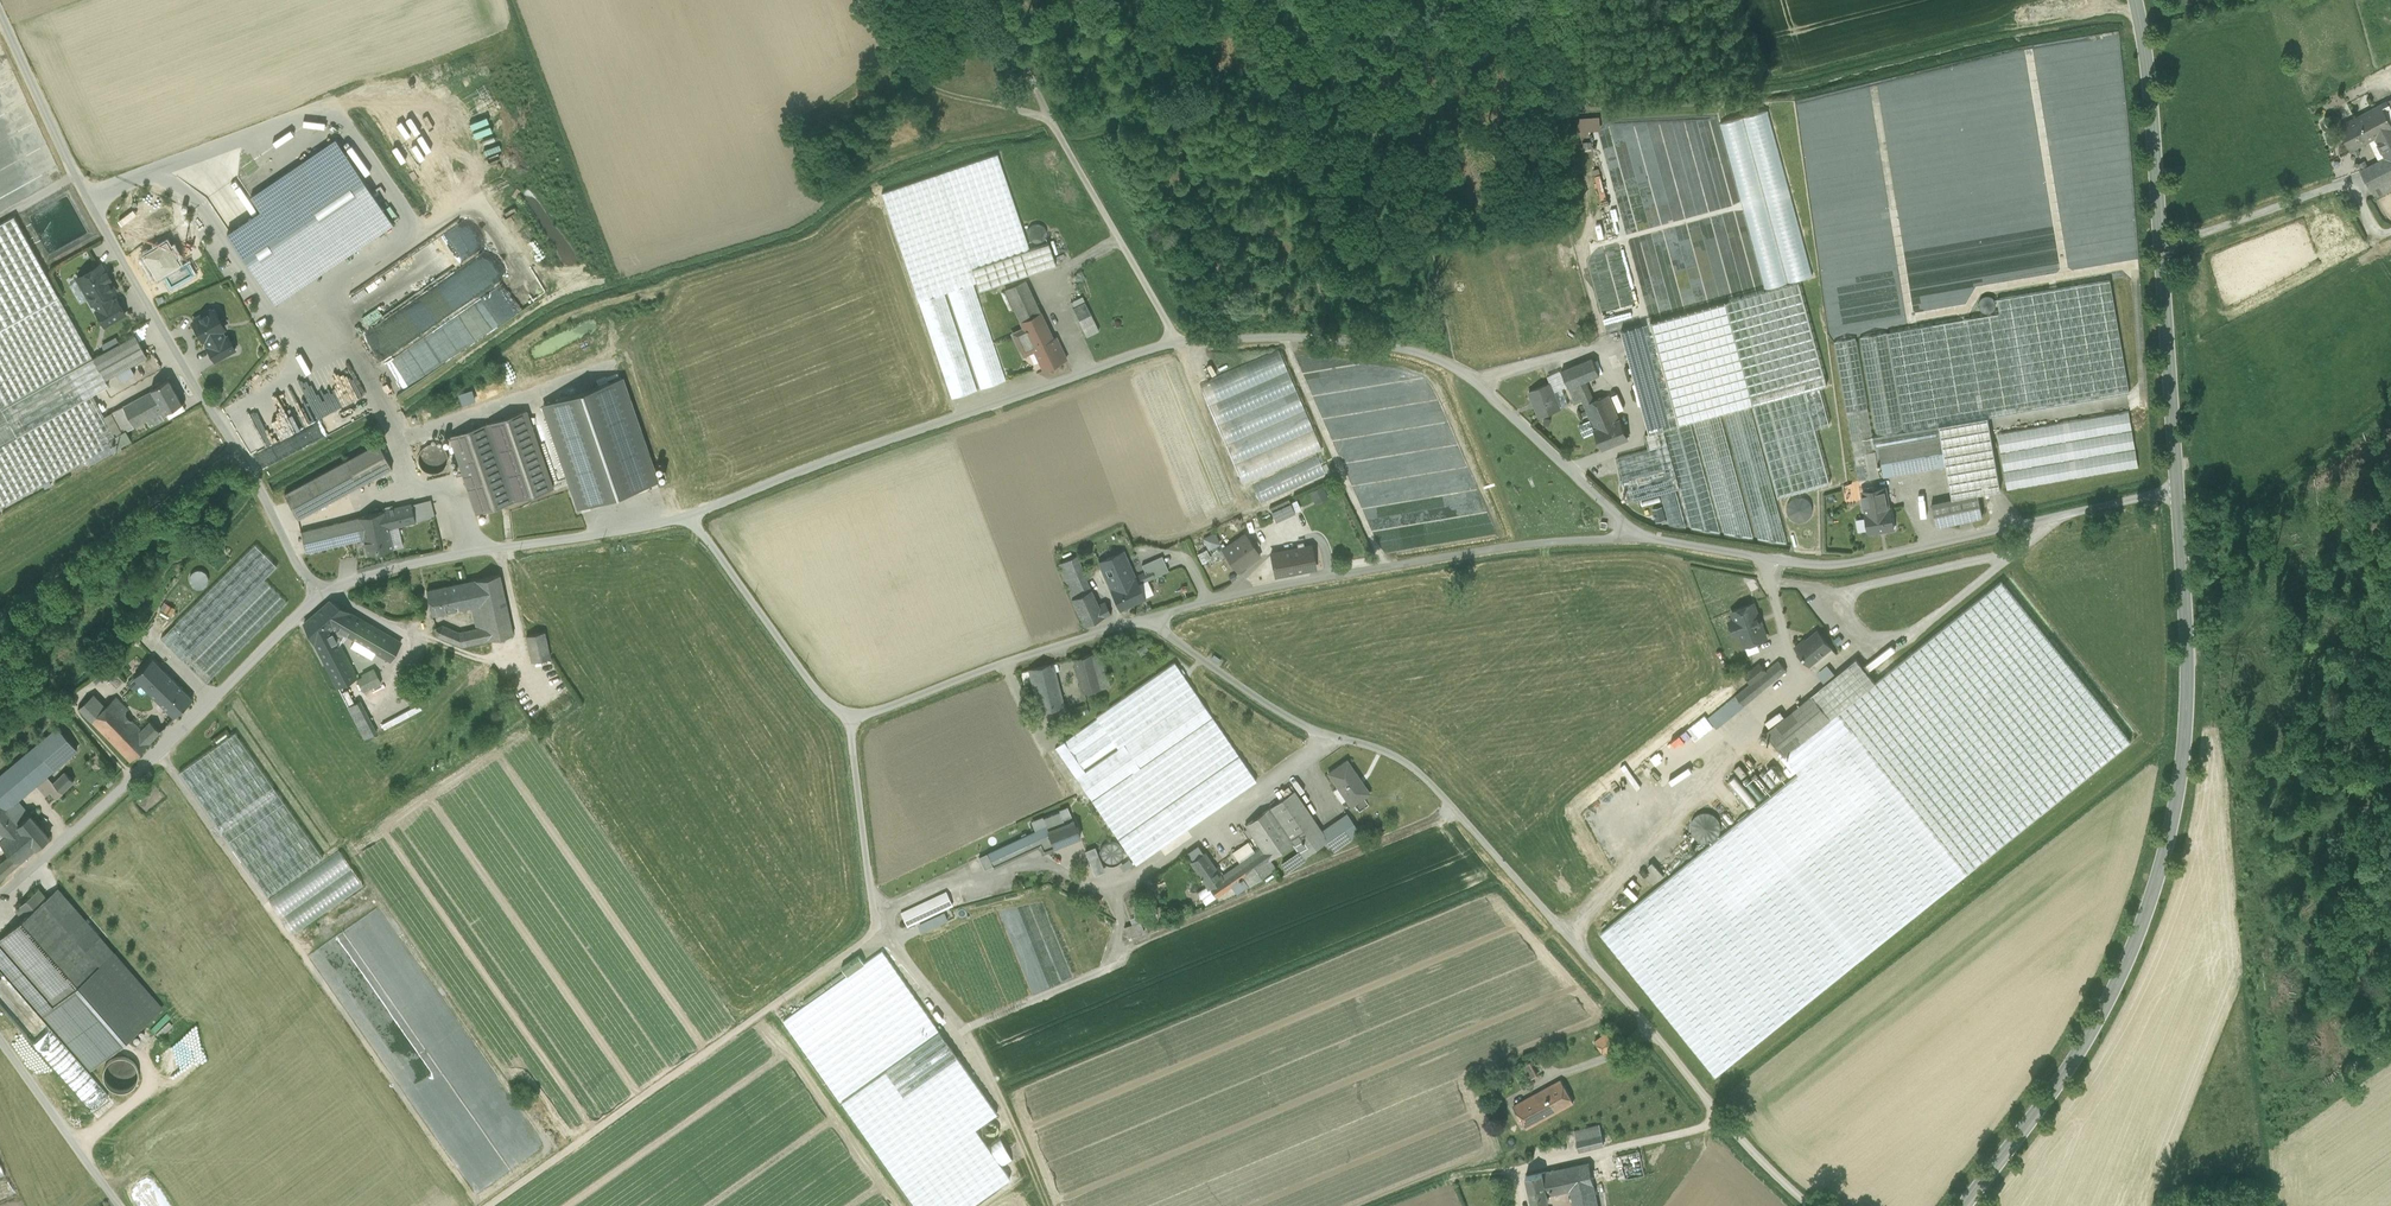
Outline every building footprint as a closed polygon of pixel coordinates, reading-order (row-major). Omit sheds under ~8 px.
[(2047,45),(2033,47),(2034,60),(2042,56),(2045,56),(2038,60),(2065,56),(2063,57),(2066,62),(2070,61),(2073,66),(2090,57),(2094,57),(2103,52),(2106,58),(2116,52),(2120,61),(2117,37),(2114,31),(2103,33),(2099,35),(2054,42),(2047,45)] [(1816,96),(1795,100),(1798,115),(1805,114),(1803,107),(1832,102),(1831,97),(1817,100),(1816,96)] [(2380,105),(2386,116),(2390,113),(2390,105),(2389,101),(2380,105)] [(2380,105),(2357,117),(2370,140),(2375,138),(2378,144),(2385,157),(2390,154),(2390,126),(2386,116),(2380,105)] [(1767,111),(1720,123),(1765,288),(1812,276),(1767,111)] [(1600,115),(1578,116),(1579,130),(1601,129),(1600,115)] [(2370,140),(2357,117),(2339,126),(2351,150),(2357,147),(2368,141),(2370,140)] [(2371,147),(2378,144),(2375,138),(2370,140),(2368,141),(2371,147)] [(2378,144),(2371,147),(2378,161),(2385,157),(2378,144)] [(276,300),(387,225),(334,147),(258,199),(268,214),(233,237),(276,300)] [(2357,147),(2351,150),(2355,156),(2360,153),(2357,147)] [(997,154),(940,174),(972,269),(1030,249),(997,154)] [(2361,169),(2371,188),(2390,178),(2390,154),(2385,157),(2378,161),(2361,169)] [(940,174),(882,194),(918,302),(945,293),(947,292),(973,283),(976,282),(972,269),(940,174)] [(2371,188),(2375,197),(2390,189),(2390,178),(2371,188)] [(0,224),(0,330),(59,297),(14,216),(0,224)] [(441,234),(354,290),(356,320),(349,325),(366,324),(374,318),(373,301),(366,295),(382,294),(383,295),(387,290),(395,290),(395,287),(409,299),(406,303),(406,310),(383,325),(390,331),(400,330),(408,341),(460,307),(467,313),(466,314),(474,314),(471,311),(465,302),(503,277),(491,258),(480,249),(463,261),(451,242),(441,234)] [(1030,249),(972,269),(976,282),(979,291),(1056,265),(1048,243),(1030,249)] [(94,267),(91,269),(90,272),(78,279),(85,291),(87,289),(99,310),(113,302),(109,295),(115,291),(109,279),(111,278),(107,272),(105,273),(101,266),(98,268),(94,267)] [(1025,279),(1005,289),(1020,321),(1040,312),(1025,279)] [(2110,280),(1997,299),(2000,313),(2017,412),(2130,392),(2110,280)] [(973,283),(947,292),(980,390),(1007,381),(973,283)] [(1799,283),(1725,303),(1778,497),(1830,483),(1815,428),(1830,424),(1820,387),(1827,385),(1799,283)] [(978,391),(945,293),(918,302),(951,400),(978,391)] [(0,330),(0,508),(87,460),(119,442),(104,416),(92,395),(108,386),(105,379),(93,358),(59,297),(0,330)] [(99,310),(96,312),(104,325),(125,313),(117,299),(113,302),(99,310)] [(1980,308),(1988,308),(1989,301),(1981,300),(1980,308)] [(1085,302),(1073,308),(1079,320),(1091,314),(1085,302)] [(214,309),(213,310),(210,309),(204,312),(204,315),(193,321),(203,340),(204,339),(208,347),(226,337),(222,330),(225,328),(214,309)] [(423,373),(500,325),(490,309),(482,314),(481,313),(465,323),(462,319),(421,345),(426,353),(415,360),(423,373)] [(1040,312),(1020,321),(1024,329),(1013,334),(1023,354),(1033,349),(1044,370),(1067,359),(1059,342),(1056,343),(1040,312)] [(2000,313),(1887,332),(1906,431),(1877,436),(1873,436),(1875,448),(1878,447),(1941,436),(1939,425),(1988,417),(2017,412),(2000,313)] [(1095,322),(1091,314),(1079,320),(1083,328),(1095,322)] [(1787,544),(1727,321),(1700,329),(1758,539),(1787,544)] [(1100,333),(1095,322),(1083,328),(1088,339),(1100,333)] [(1697,329),(1654,341),(1674,416),(1717,404),(1697,329)] [(1887,332),(1860,337),(1877,436),(1906,431),(1887,332)] [(135,335),(93,358),(105,379),(147,356),(135,335)] [(115,336),(101,344),(104,349),(118,341),(115,336)] [(208,347),(215,360),(235,349),(228,336),(226,337),(208,347)] [(1856,338),(1834,342),(1847,414),(1868,410),(1856,338)] [(1278,350),(1200,384),(1243,484),(1322,450),(1278,350)] [(1593,358),(1562,371),(1569,388),(1586,381),(1600,375),(1593,358)] [(377,368),(240,440),(264,479),(394,407),(399,404),(377,368)] [(1640,371),(1626,376),(1630,384),(1641,379),(1643,378),(1640,371)] [(168,379),(151,389),(164,410),(165,412),(182,403),(168,379)] [(1641,379),(1630,384),(1638,403),(1649,399),(1641,379)] [(1594,400),(1586,381),(1576,385),(1582,398),(1584,404),(1594,400)] [(1550,383),(1529,392),(1540,417),(1561,408),(1553,391),(1550,383)] [(654,481),(620,384),(546,410),(580,507),(654,481)] [(1582,398),(1576,385),(1569,388),(1575,401),(1582,398)] [(1553,391),(1561,408),(1570,404),(1563,387),(1553,391)] [(152,390),(123,406),(134,426),(164,410),(152,390)] [(1594,400),(1584,404),(1595,429),(1619,420),(1616,413),(1623,409),(1616,392),(1594,400)] [(1649,399),(1638,403),(1645,421),(1656,416),(1649,399)] [(182,403),(165,412),(169,418),(185,409),(182,403)] [(123,406),(104,416),(119,442),(87,460),(89,465),(114,452),(112,450),(131,439),(126,430),(134,426),(123,406)] [(164,410),(134,426),(139,435),(169,418),(165,412),(164,410)] [(526,410),(487,423),(514,502),(553,488),(526,410)] [(1868,410),(1847,414),(1858,481),(1880,477),(1878,467),(1880,466),(1880,464),(1878,464),(1875,448),(1873,436),(1868,410)] [(2129,411),(1997,434),(2007,490),(2138,467),(2129,411)] [(1720,414),(1693,421),(1724,534),(1754,539),(1720,414)] [(1988,417),(1939,425),(1941,436),(1946,465),(1952,499),(1978,493),(1978,494),(2001,490),(1988,417)] [(1591,419),(1578,424),(1583,436),(1595,431),(1591,419)] [(1595,429),(1603,448),(1627,439),(1619,420),(1595,429)] [(1691,422),(1664,429),(1680,488),(1691,529),(1721,533),(1691,422)] [(487,423),(449,436),(477,514),(514,502),(487,423)] [(1664,429),(1645,434),(1649,449),(1617,458),(1629,502),(1661,494),(1676,490),(1680,488),(1664,429)] [(1941,436),(1878,447),(1883,477),(1946,465),(1941,436)] [(436,475),(451,455),(431,440),(416,459),(436,475)] [(379,442),(348,459),(361,484),(393,467),(379,442)] [(1317,455),(1252,485),(1261,504),(1325,474),(1317,455)] [(361,484),(348,459),(285,494),(298,518),(361,484)] [(1323,484),(1310,490),(1315,503),(1328,497),(1323,484)] [(1676,490),(1661,494),(1669,525),(1686,528),(1676,490)] [(1885,490),(1875,492),(1878,509),(1865,511),(1865,512),(1868,532),(1894,528),(1891,507),(1888,508),(1885,490)] [(1303,492),(1289,499),(1295,512),(1309,505),(1303,492)] [(1875,492),(1862,494),(1865,511),(1878,509),(1875,492)] [(1952,499),(1931,503),(1936,527),(1983,516),(1978,494),(1978,493),(1952,499)] [(1788,497),(1788,520),(1811,519),(1810,496),(1788,497)] [(1289,499),(1269,508),(1275,521),(1295,512),(1289,499)] [(430,500),(412,504),(416,521),(435,517),(430,500)] [(401,507),(359,517),(363,536),(389,530),(388,528),(416,521),(412,504),(410,505),(410,503),(401,505),(401,507)] [(359,517),(301,532),(306,552),(364,539),(363,536),(359,517)] [(389,530),(363,536),(364,539),(368,556),(393,549),(390,534),(389,530)] [(390,534),(393,549),(408,546),(404,531),(390,534)] [(1214,533),(1203,539),(1209,549),(1219,544),(1214,533)] [(1246,535),(1223,551),(1237,571),(1260,555),(1246,535)] [(255,544),(161,639),(184,662),(265,581),(264,580),(277,566),(255,544)] [(1311,546),(1271,554),(1275,575),(1315,568),(1311,546)] [(1206,550),(1198,554),(1201,560),(1209,556),(1206,550)] [(1125,555),(1102,565),(1113,591),(1136,581),(1135,579),(1125,555)] [(1076,556),(1058,564),(1065,580),(1083,572),(1076,556)] [(1083,572),(1065,580),(1073,598),(1091,590),(1086,580),(1090,579),(1086,571),(1083,572)] [(1152,571),(1135,579),(1136,581),(1138,581),(1140,586),(1155,579),(1152,571)] [(501,574),(476,579),(481,604),(488,640),(513,635),(501,574)] [(476,579),(447,585),(453,610),(473,606),(481,604),(476,579)] [(265,581),(184,662),(206,684),(287,603),(265,581)] [(1136,581),(1113,591),(1121,610),(1146,599),(1140,586),(1138,581),(1136,581)] [(2001,581),(1876,683),(1856,659),(1812,695),(1831,718),(1831,719),(1839,713),(1968,872),(2131,741),(2001,581)] [(447,585),(427,590),(432,615),(453,610),(447,585)] [(1091,590),(1073,598),(1085,626),(1104,618),(1100,608),(1092,590),(1091,590)] [(330,602),(305,624),(327,666),(345,657),(337,641),(332,632),(345,610),(330,602)] [(174,608),(164,603),(160,610),(170,616),(174,608)] [(481,604),(473,606),(477,628),(480,642),(488,640),(481,604)] [(1753,604),(1732,611),(1736,621),(1729,624),(1733,634),(1740,632),(1744,644),(1755,640),(1756,642),(1766,638),(1753,604)] [(1107,605),(1100,608),(1104,618),(1111,614),(1107,605)] [(382,632),(345,610),(332,632),(337,641),(347,647),(351,641),(354,643),(356,640),(372,649),(382,632)] [(455,629),(443,624),(436,627),(437,635),(450,640),(455,629)] [(477,628),(460,631),(455,629),(450,640),(462,645),(480,642),(477,628)] [(400,641),(382,631),(382,632),(372,649),(372,650),(389,659),(400,641)] [(544,631),(526,635),(532,661),(550,657),(544,631)] [(1818,631),(1806,641),(1805,640),(1795,649),(1809,666),(1832,647),(1818,631)] [(1758,643),(1746,646),(1748,653),(1759,650),(1758,643)] [(1103,651),(1092,654),(1098,678),(1109,675),(1103,651)] [(1092,654),(1074,659),(1082,693),(1101,688),(1098,678),(1092,654)] [(345,657),(327,666),(338,686),(355,677),(345,657)] [(174,682),(152,660),(128,684),(135,691),(141,685),(158,701),(168,691),(166,690),(174,682)] [(1173,660),(1103,708),(1106,712),(1125,739),(1195,691),(1173,660)] [(1786,670),(1779,661),(1771,667),(1779,677),(1786,670)] [(1052,664),(1029,670),(1040,711),(1063,705),(1052,664)] [(1760,664),(1746,675),(1752,683),(1764,673),(1766,671),(1760,664)] [(1833,674),(1827,666),(1818,674),(1824,681),(1833,674)] [(1779,677),(1771,667),(1766,671),(1764,673),(1772,682),(1779,677)] [(375,670),(356,679),(363,692),(381,683),(375,670)] [(1752,683),(1747,686),(1755,696),(1772,682),(1764,673),(1752,683)] [(1109,675),(1098,678),(1101,688),(1112,685),(1109,675)] [(99,676),(93,682),(73,698),(79,708),(92,695),(94,696),(99,691),(106,687),(99,676)] [(192,700),(174,682),(166,690),(168,691),(158,701),(174,718),(192,700)] [(1747,686),(1736,696),(1744,705),(1755,696),(1747,686)] [(1125,739),(1106,712),(1098,717),(1107,731),(1074,754),(1075,756),(1108,732),(1117,745),(1084,768),(1075,774),(1078,778),(1086,772),(1198,695),(1195,691),(1125,739)] [(92,695),(79,708),(91,721),(105,707),(94,696),(92,695)] [(1198,695),(1086,772),(1102,794),(1213,717),(1198,695)] [(1812,695),(1766,733),(1784,756),(1831,718),(1812,695)] [(122,704),(115,697),(112,700),(119,707),(122,704)] [(119,707),(112,700),(105,707),(91,721),(130,762),(151,741),(141,730),(119,707)] [(368,720),(359,702),(349,708),(364,737),(374,732),(368,720)] [(1088,704),(1069,710),(1071,718),(1090,712),(1088,704)] [(1839,713),(1831,719),(1831,718),(1784,756),(1799,774),(1601,933),(1716,1076),(1968,872),(1839,713)] [(1707,714),(1683,729),(1690,741),(1714,726),(1707,714)] [(1098,717),(1064,741),(1074,754),(1107,731),(1098,717)] [(1102,794),(1093,800),(1119,838),(1239,755),(1213,717),(1102,794)] [(160,732),(150,721),(141,730),(151,741),(160,732)] [(35,746),(54,770),(77,751),(57,728),(35,746)] [(1108,732),(1075,756),(1084,768),(1117,745),(1108,732)] [(323,858),(235,733),(179,773),(267,898),(323,858)] [(1074,754),(1064,741),(1056,747),(1075,774),(1084,768),(1075,756),(1074,754)] [(35,746),(0,776),(0,803),(6,810),(18,801),(54,770),(35,746)] [(1239,755),(1119,838),(1136,864),(1257,781),(1239,755)] [(1370,792),(1348,760),(1329,772),(1351,805),(1370,792)] [(1086,772),(1078,778),(1093,800),(1102,794),(1086,772)] [(65,773),(54,784),(62,792),(73,782),(65,773)] [(1750,807),(1758,800),(1734,775),(1726,782),(1750,807)] [(1322,831),(1294,791),(1270,808),(1294,843),(1299,850),(1304,857),(1328,841),(1328,840),(1322,831)] [(30,815),(18,801),(6,810),(18,825),(30,815)] [(0,803),(0,831),(5,837),(0,841),(0,843),(18,864),(37,848),(18,825),(6,810),(0,803)] [(1294,843),(1270,808),(1245,825),(1263,850),(1270,860),(1294,843)] [(1347,814),(1322,831),(1328,840),(1328,841),(1334,849),(1351,837),(1340,821),(1348,816),(1347,814)] [(49,838),(30,815),(18,825),(37,848),(49,838)] [(1070,816),(1046,825),(1046,826),(1048,830),(1072,821),(1070,816)] [(1359,832),(1348,816),(1340,821),(1351,837),(1359,832)] [(1072,821),(1048,830),(1049,834),(1054,846),(1079,837),(1072,821)] [(1046,826),(1035,831),(1039,839),(1049,834),(1048,830),(1046,826)] [(1035,831),(988,853),(990,857),(994,866),(1041,844),(1039,839),(1035,831)] [(1239,861),(1255,850),(1248,840),(1232,851),(1239,861)] [(1094,874),(1105,870),(1095,846),(1085,850),(1094,874)] [(1263,850),(1235,869),(1236,870),(1223,879),(1229,888),(1243,878),(1270,860),(1263,850)] [(1305,858),(1304,857),(1299,850),(1284,861),(1289,869),(1305,858)] [(339,851),(269,900),(294,936),(363,887),(339,851)] [(1223,879),(1205,853),(1192,862),(1216,897),(1229,888),(1223,879)] [(1270,860),(1243,878),(1249,887),(1276,868),(1270,860)] [(0,863),(0,879),(10,871),(2,862),(0,863)] [(1206,886),(1197,892),(1205,903),(1214,896),(1206,886)] [(38,889),(16,909),(24,918),(46,898),(38,889)] [(946,892),(901,913),(907,927),(952,906),(946,892)] [(0,938),(0,963),(44,1013),(92,1069),(161,1010),(113,954),(102,963),(46,898),(24,918),(0,938)] [(1140,921),(1124,927),(1128,937),(1144,932),(1140,921)] [(882,951),(783,1021),(840,1102),(841,1101),(915,1205),(971,1205),(1010,1178),(975,1129),(997,1113),(882,951)] [(1613,1028),(1596,1040),(1605,1054),(1623,1041),(1613,1028)] [(1530,1061),(1521,1066),(1528,1080),(1537,1075),(1530,1061)] [(1561,1080),(1514,1106),(1526,1128),(1574,1102),(1561,1080)] [(1600,1124),(1574,1130),(1579,1150),(1605,1144),(1600,1124)] [(1543,1172),(1547,1195),(1571,1190),(1575,1205),(1599,1205),(1589,1162),(1543,1172)] [(1543,1172),(1526,1176),(1532,1204),(1549,1201),(1547,1195),(1543,1172)] [(0,1181),(0,1205),(15,1199),(6,1178),(0,1181)]
